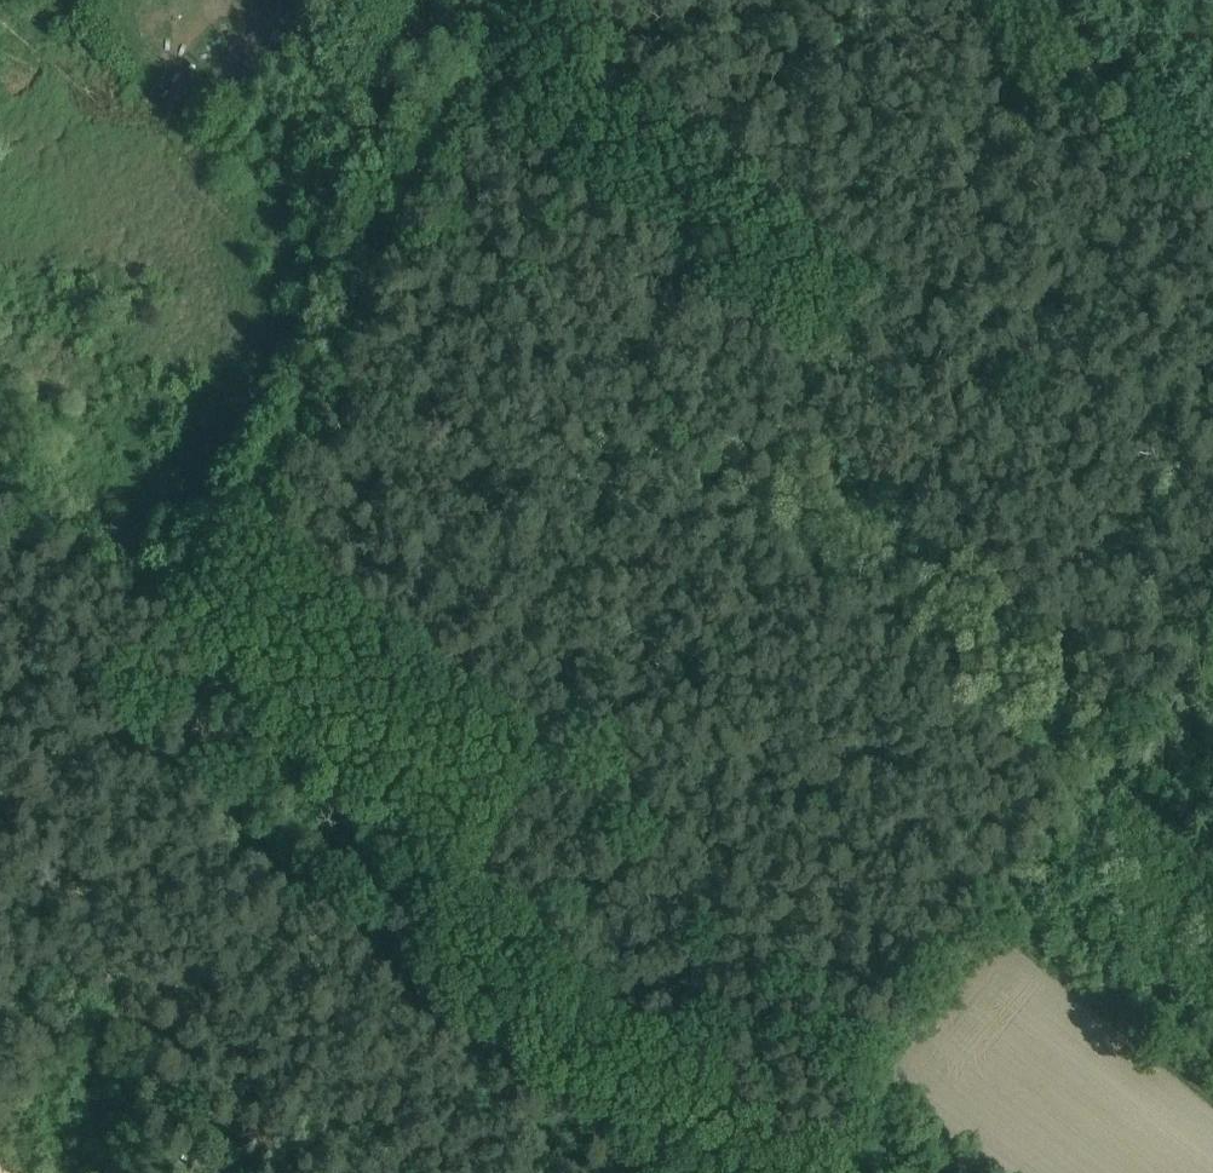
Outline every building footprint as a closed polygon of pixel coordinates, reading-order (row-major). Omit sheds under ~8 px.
[(203,1172),(227,1172),(213,1161),(203,1172)]
